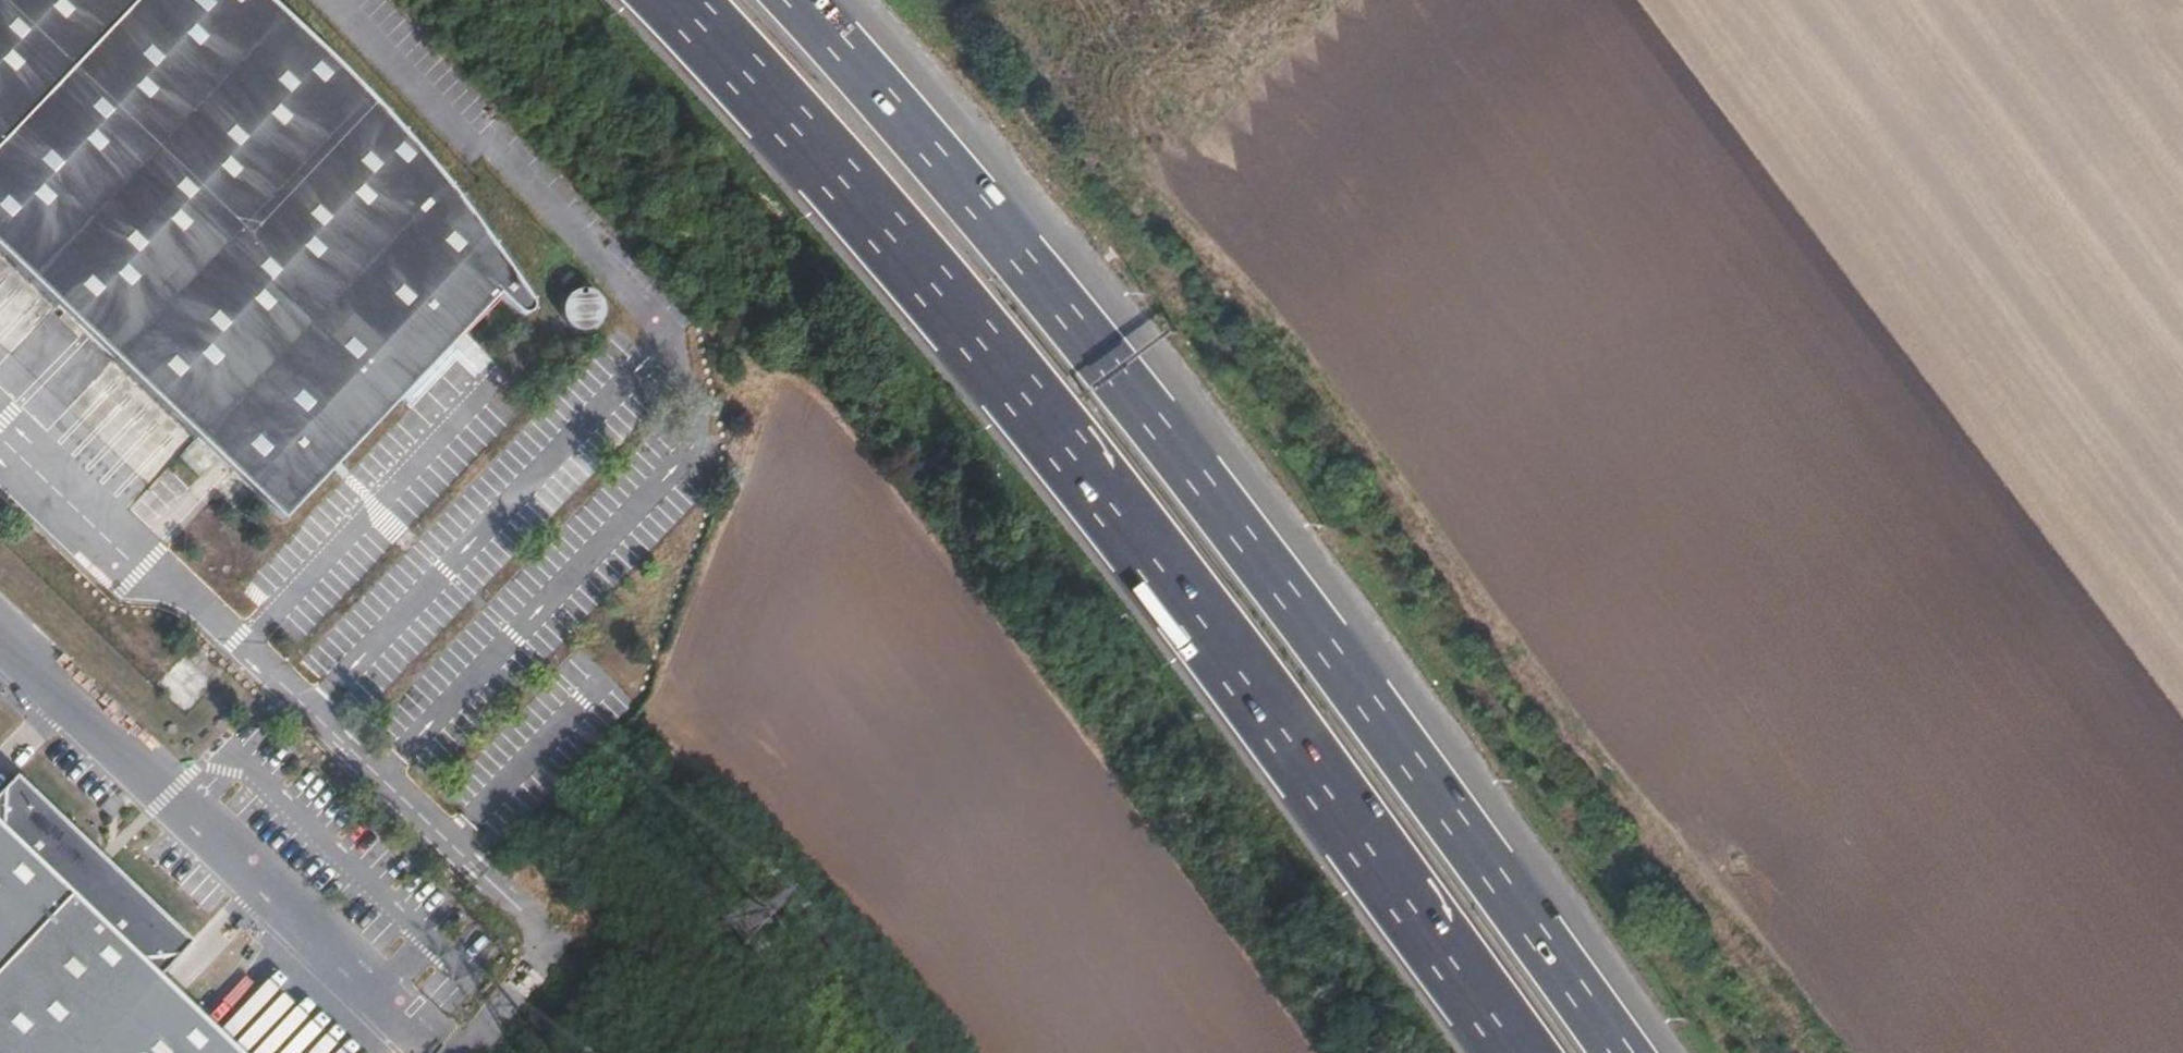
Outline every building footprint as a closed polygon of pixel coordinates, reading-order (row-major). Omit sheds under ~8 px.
[(275,524),(493,301),(514,322),(519,322),(526,319),(528,308),(489,248),(430,170),(348,77),(303,34),(266,0),(0,0),(0,254),(275,524)] [(598,316),(597,307),(596,305),(595,302),(590,298),(585,295),(579,294),(570,296),(565,300),(561,304),(560,308),(559,317),(561,323),(565,328),(567,329),(570,331),(576,333),(585,332),(590,330),(596,322),(598,316)] [(158,980),(191,945),(16,778),(0,796),(0,1052),(234,1052),(158,980)]
